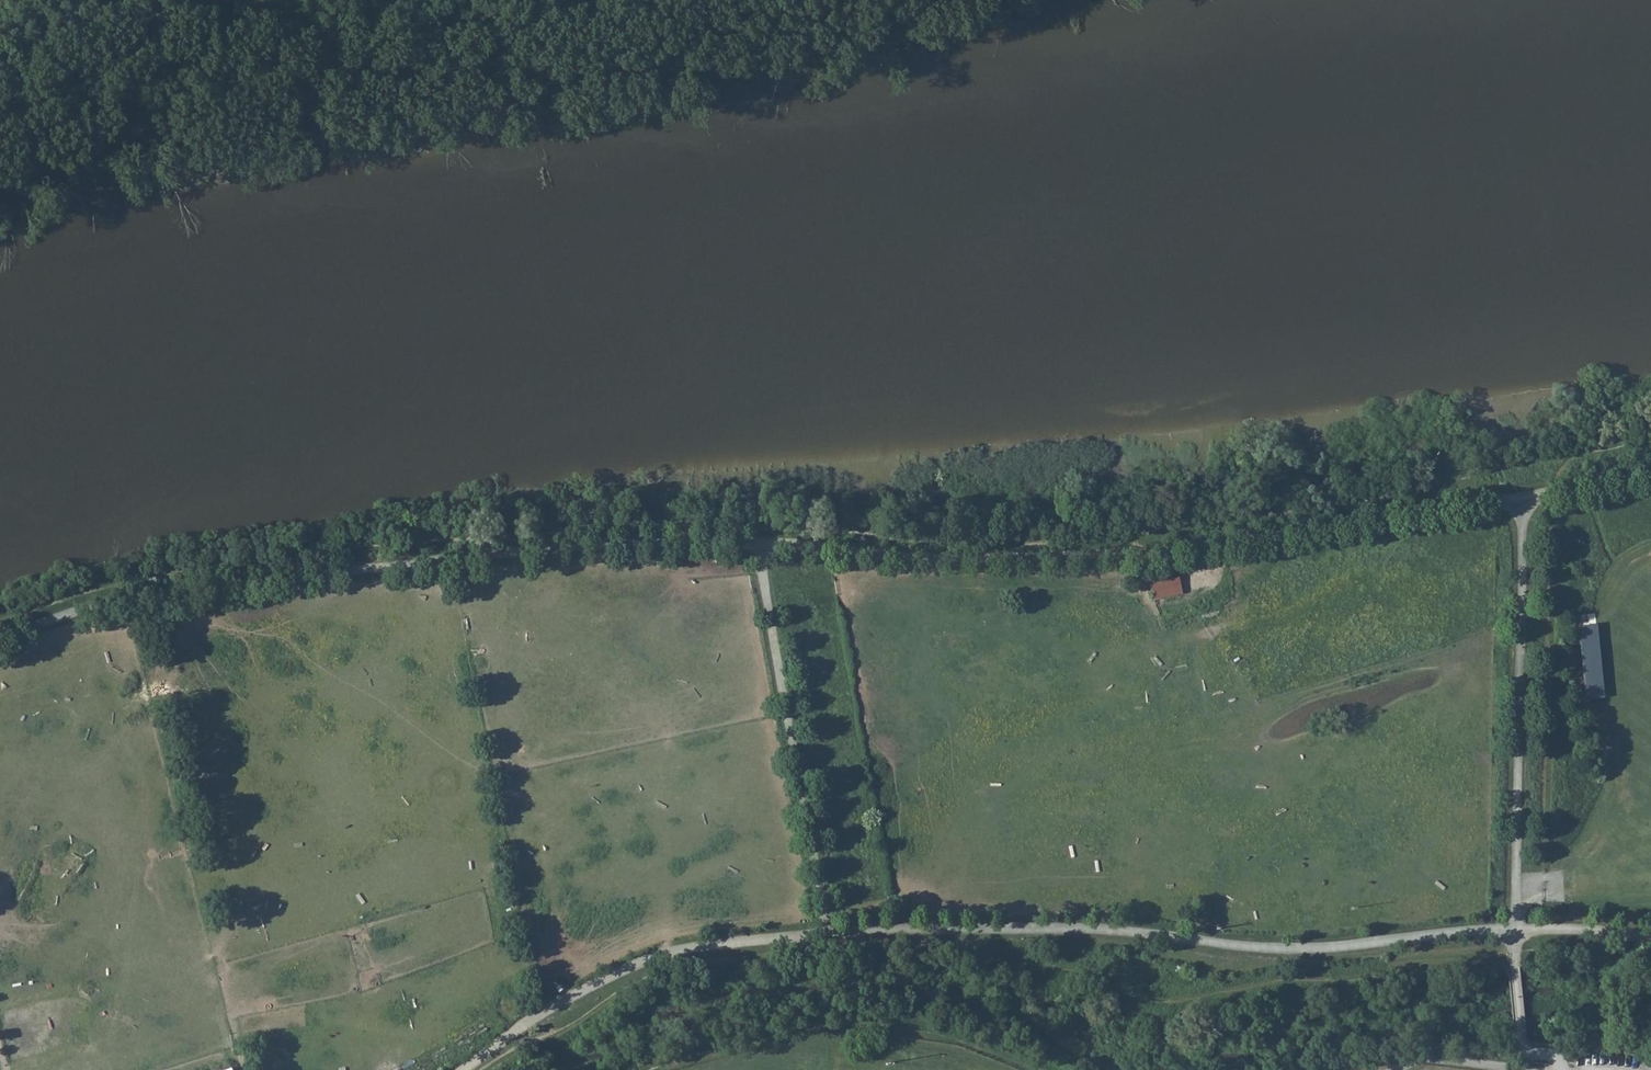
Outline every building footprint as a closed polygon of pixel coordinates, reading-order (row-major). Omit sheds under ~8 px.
[(1181,577),(1151,581),(1153,598),(1183,594),(1181,577)]
